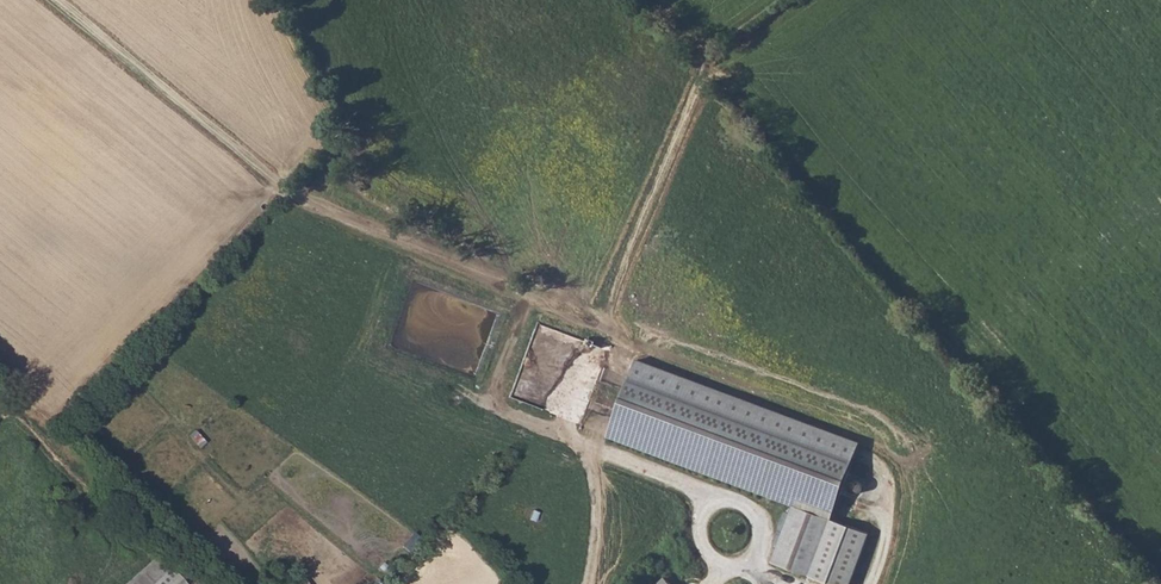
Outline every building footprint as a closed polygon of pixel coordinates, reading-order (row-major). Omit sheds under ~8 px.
[(861,442),(634,356),(605,434),(794,505),(774,559),(840,583),(850,583),(870,531),(833,518),(861,442)] [(141,583),(167,583),(168,583),(144,558),(130,572),(141,583)] [(657,583),(690,583),(674,567),(657,583)] [(130,572),(118,583),(141,583),(130,572)]
